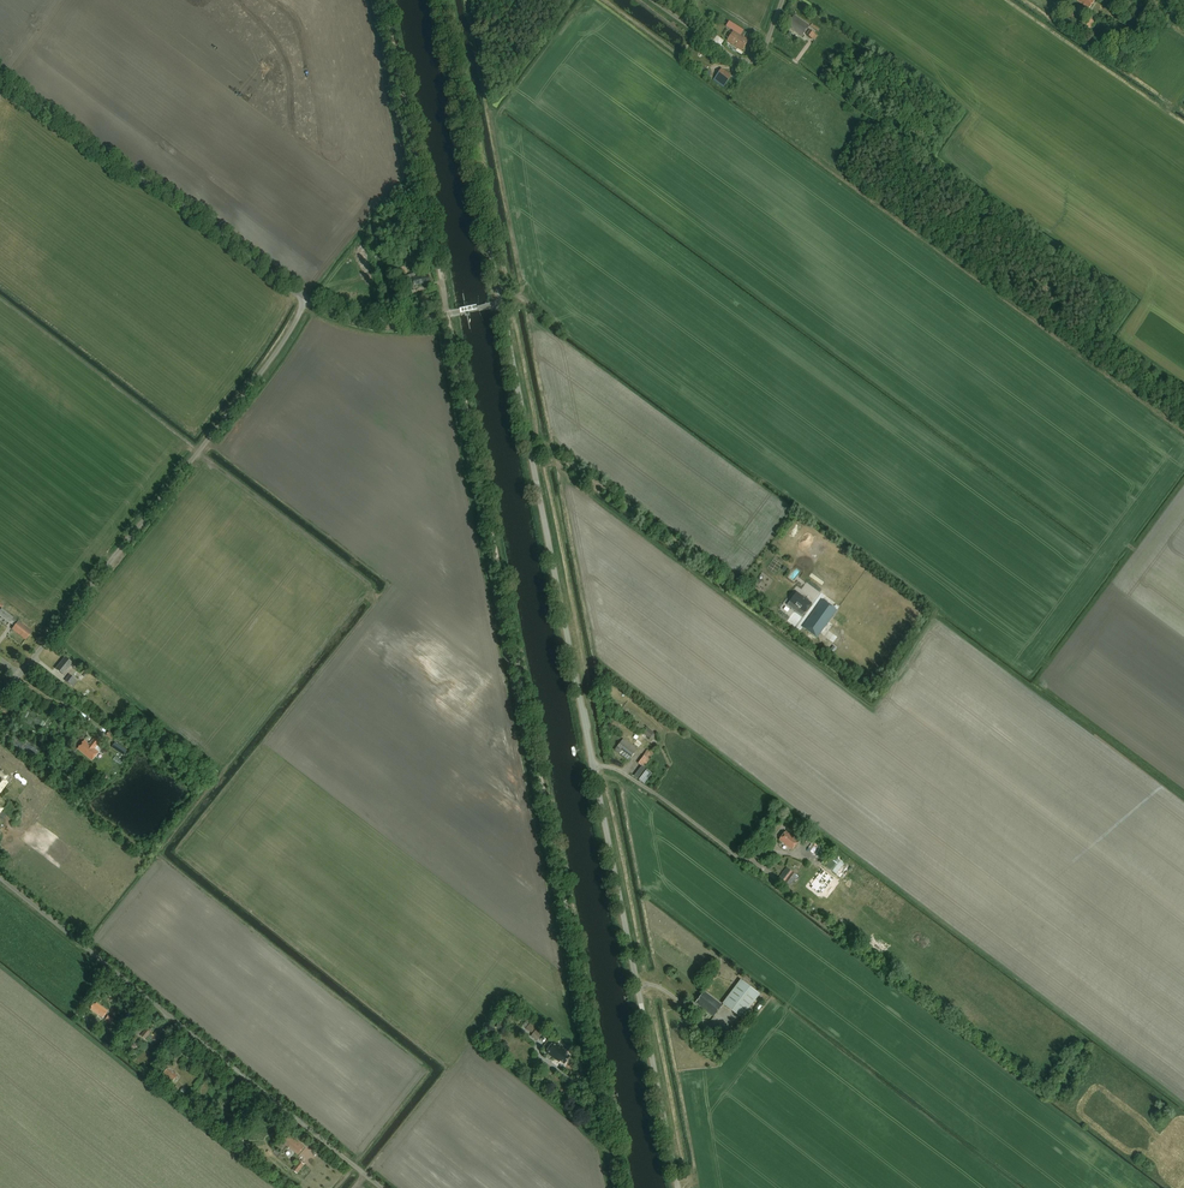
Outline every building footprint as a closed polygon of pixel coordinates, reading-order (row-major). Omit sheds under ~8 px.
[(1095,1),(1095,0),(1077,0),(1089,9),(1095,1)] [(802,37),(810,26),(794,15),(789,22),(790,24),(788,27),(802,37)] [(1089,31),(1095,22),(1088,17),(1084,22),(1080,20),(1078,23),(1089,31)] [(815,41),(818,36),(810,30),(806,35),(815,41)] [(733,31),(727,41),(742,51),(749,40),(733,31)] [(732,76),(722,68),(715,77),(726,84),(732,76)] [(415,285),(430,282),(429,276),(414,279),(415,285)] [(802,616),(814,599),(808,595),(805,599),(797,592),(787,605),(797,613),(802,616)] [(818,636),(838,609),(827,602),(823,599),(804,626),(818,636)] [(0,610),(0,617),(9,624),(10,623),(14,626),(12,629),(26,640),(32,632),(18,621),(2,608),(0,610)] [(64,656),(55,668),(62,674),(71,662),(64,656)] [(69,674),(64,680),(73,687),(77,681),(69,674)] [(630,711),(626,715),(632,720),(636,716),(630,711)] [(654,732),(647,727),(642,733),(649,738),(654,732)] [(95,738),(89,744),(85,740),(78,749),(92,761),(99,752),(95,748),(100,742),(95,738)] [(628,760),(637,750),(623,739),(615,750),(628,760)] [(115,743),(112,747),(124,755),(127,751),(115,743)] [(644,756),(638,763),(643,767),(649,760),(655,752),(651,749),(650,751),(648,750),(644,756)] [(0,768),(0,792),(1,792),(8,783),(4,780),(8,774),(0,768)] [(11,812),(16,804),(9,800),(5,808),(11,812)] [(779,840),(792,850),(799,841),(786,831),(779,840)] [(824,861),(830,853),(827,851),(821,858),(824,861)] [(836,874),(844,864),(835,857),(827,867),(836,874)] [(787,867),(780,877),(781,878),(780,879),(788,885),(789,884),(791,885),(798,876),(787,867)] [(744,1017),(762,992),(742,978),(724,1003),(744,1017)] [(704,991),(695,1002),(714,1016),(723,1005),(704,991)] [(759,1010),(763,1004),(760,1001),(755,1007),(759,1010)] [(92,1008),(91,1009),(103,1018),(109,1011),(97,1003),(96,1005),(94,1003),(91,1007),(92,1008)] [(108,1015),(105,1020),(111,1025),(115,1019),(108,1015)] [(501,1031),(505,1026),(500,1022),(496,1027),(501,1031)] [(536,1027),(531,1022),(526,1028),(532,1032),(536,1027)] [(147,1028),(141,1035),(145,1039),(148,1036),(159,1044),(167,1034),(165,1032),(166,1031),(161,1028),(159,1027),(153,1035),(150,1033),(151,1032),(147,1028)] [(113,1042),(118,1035),(111,1030),(106,1038),(113,1042)] [(536,1030),(531,1036),(537,1041),(542,1034),(536,1030)] [(564,1064),(570,1056),(566,1053),(568,1051),(554,1041),(546,1052),(559,1062),(560,1061),(564,1064)] [(177,1076),(167,1068),(165,1071),(163,1069),(158,1075),(163,1079),(165,1078),(171,1083),(177,1076)] [(298,1155),(305,1147),(292,1136),(290,1138),(289,1137),(283,1143),(298,1155)] [(298,1173),(306,1164),(301,1160),(293,1169),(298,1173)]
